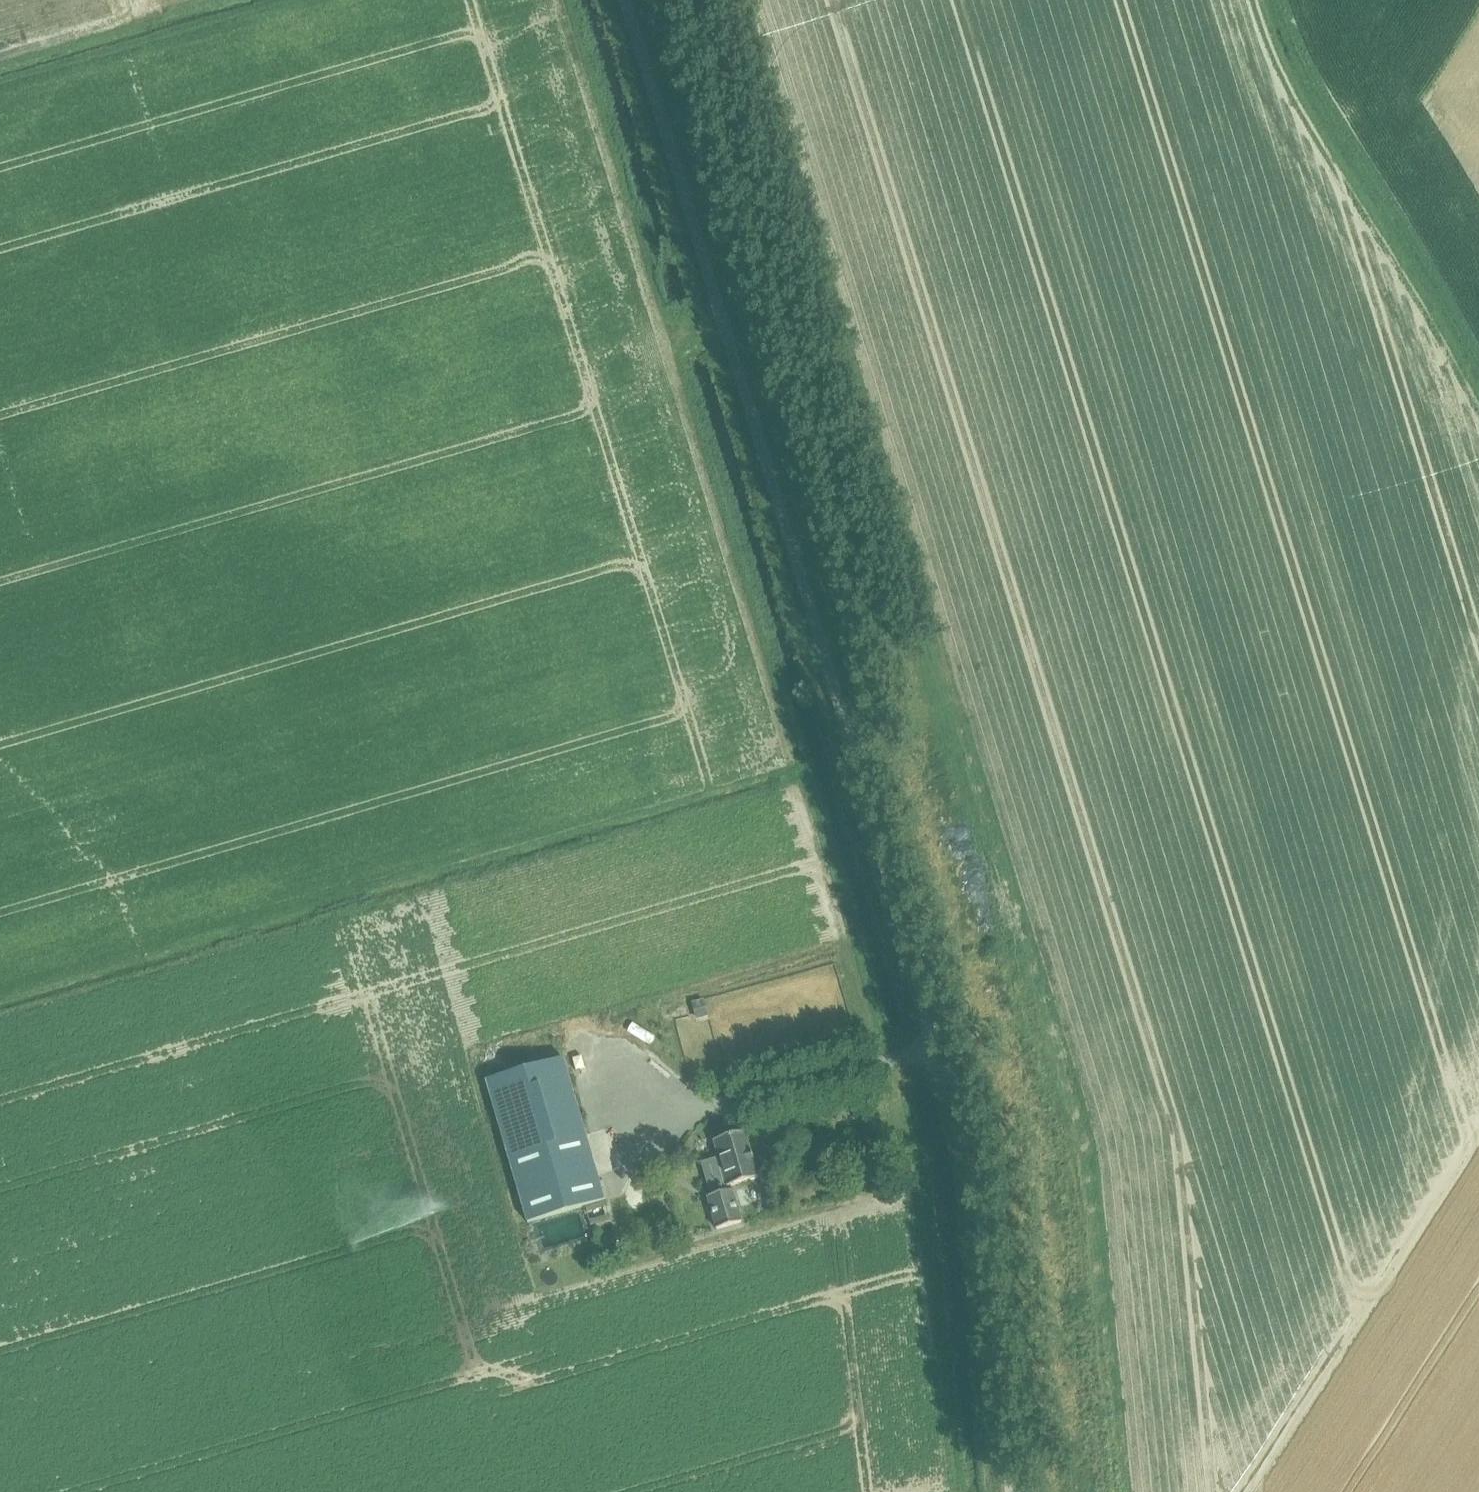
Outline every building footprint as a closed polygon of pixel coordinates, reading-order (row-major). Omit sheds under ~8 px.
[(700,996),(691,998),(695,1015),(704,1012),(700,996)] [(527,1223),(604,1201),(563,1058),(486,1081),(527,1223)] [(595,1085),(575,1093),(579,1103),(599,1095),(595,1085)] [(728,1187),(758,1178),(745,1132),(713,1141),(718,1157),(701,1162),(709,1188),(716,1186),(719,1194),(708,1198),(718,1230),(742,1223),(732,1190),(729,1191),(728,1187)] [(603,1238),(596,1248),(611,1259),(618,1250),(603,1238)]
